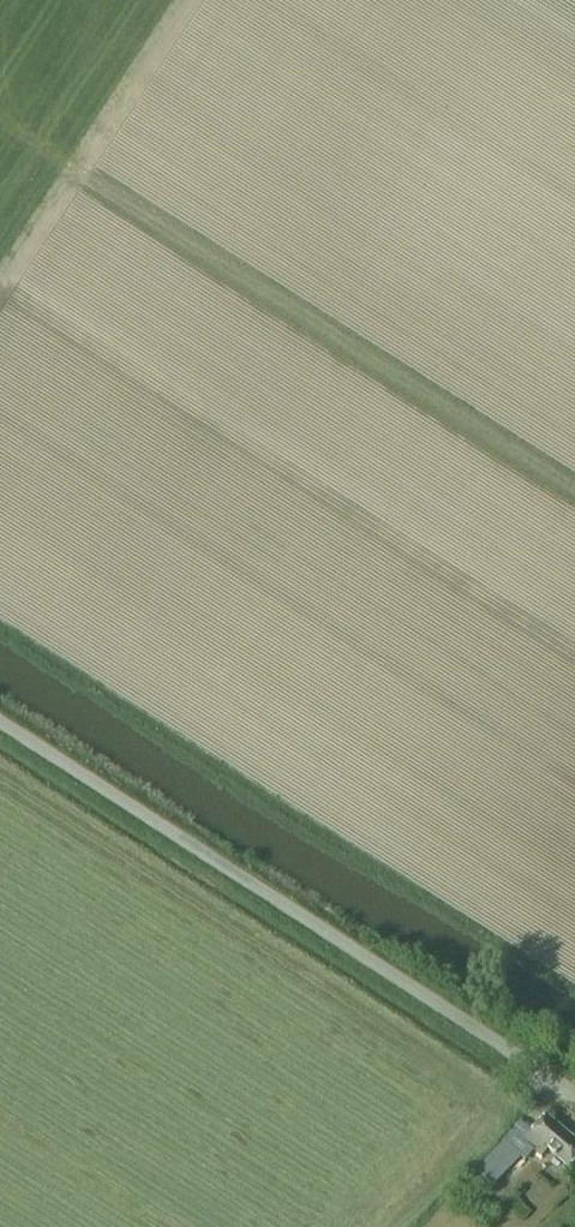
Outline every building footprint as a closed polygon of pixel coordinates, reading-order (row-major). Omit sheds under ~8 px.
[(522,1155),(526,1150),(532,1156),(537,1152),(542,1156),(548,1149),(569,1166),(574,1159),(574,1140),(545,1115),(537,1125),(532,1131),(520,1119),(503,1138),(505,1140),(522,1155)] [(522,1155),(505,1140),(477,1168),(493,1184),(522,1155)]
